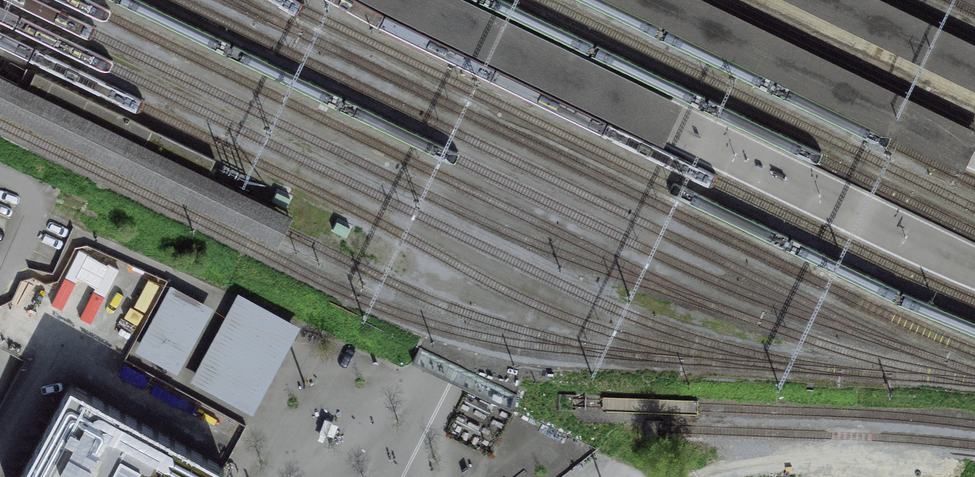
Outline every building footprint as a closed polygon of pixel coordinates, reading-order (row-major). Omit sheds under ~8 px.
[(663,145),(683,105),(465,0),(365,0),(663,145)] [(965,166),(974,147),(974,134),(697,0),(618,0),(965,166)] [(878,0),(796,0),(974,86),(974,47),(878,0)] [(213,310),(169,287),(134,350),(178,374),(213,310)] [(298,325),(236,292),(189,380),(251,413),(298,325)] [(225,467),(71,384),(20,476),(219,476),(225,467)]
